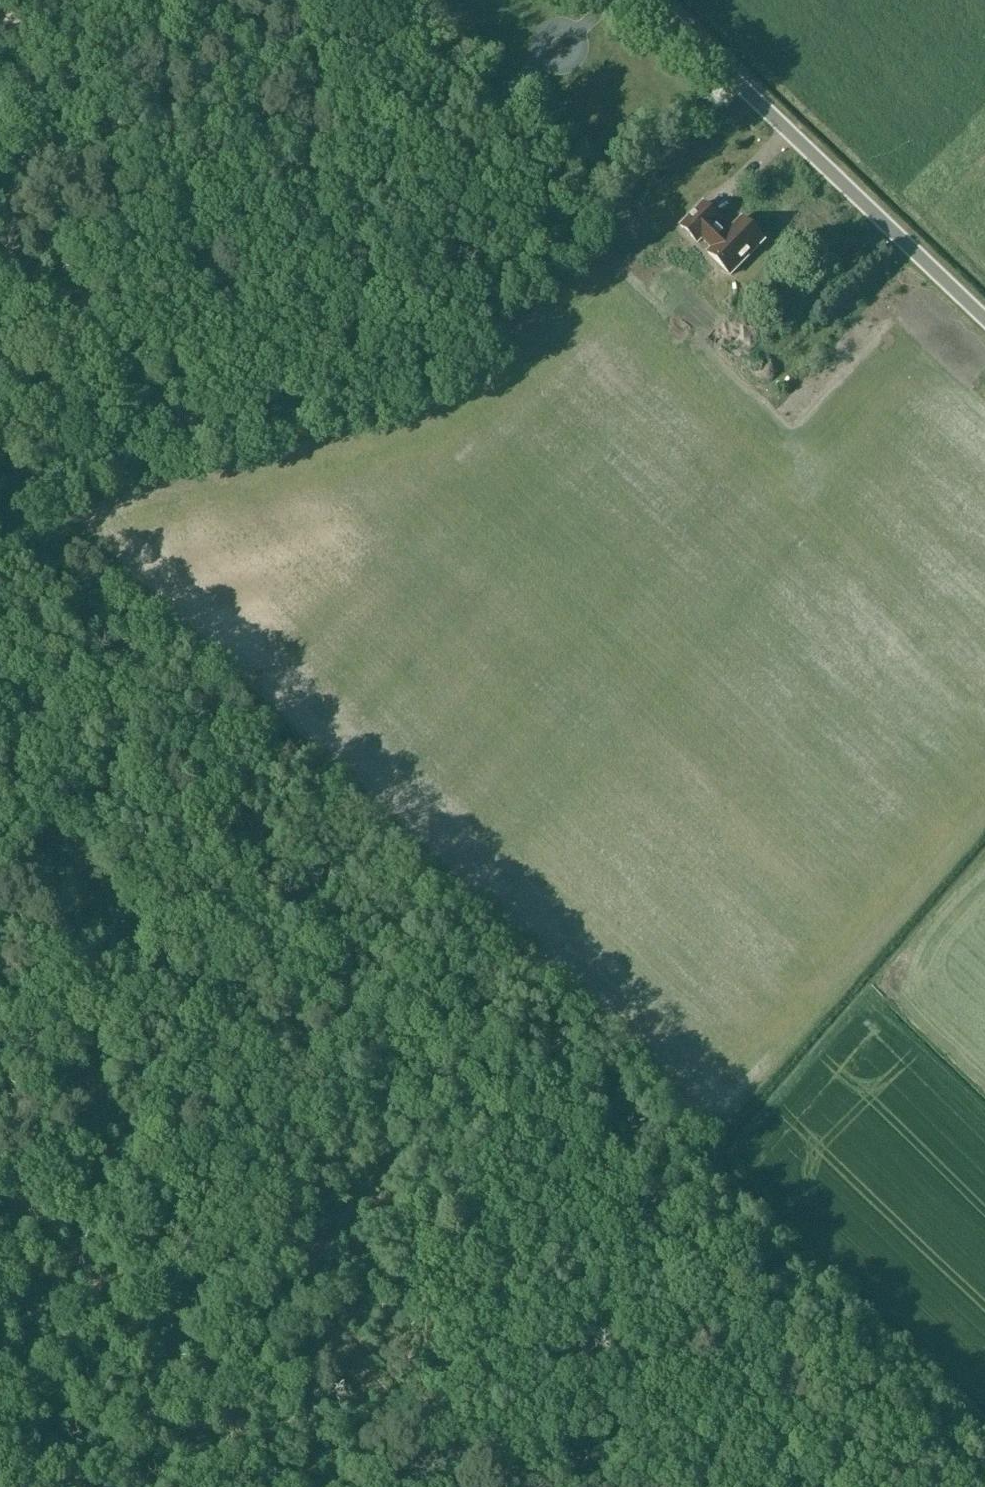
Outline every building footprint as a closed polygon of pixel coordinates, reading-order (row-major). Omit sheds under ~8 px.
[(654,178),(659,183),(665,177),(660,172),(654,178)] [(716,224),(720,220),(703,203),(681,226),(698,243),(702,239),(712,248),(708,253),(731,275),(764,241),(753,230),(753,227),(748,222),(745,222),(741,218),(726,234),(716,224)]
